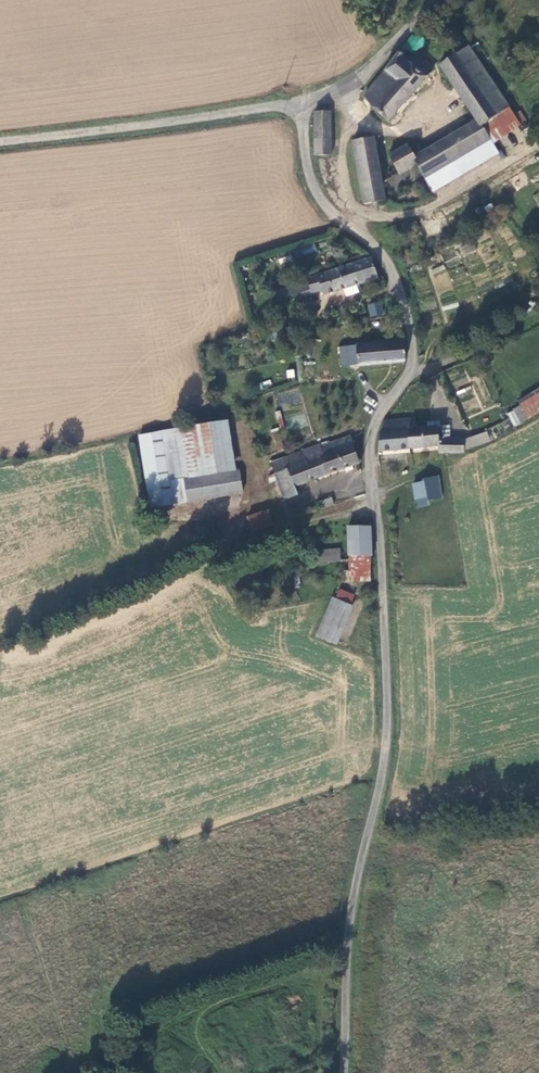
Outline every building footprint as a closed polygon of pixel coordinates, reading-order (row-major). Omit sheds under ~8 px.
[(413,37),(405,46),(413,54),(420,47),(423,46),(426,44),(426,42),(425,39),(424,37),(421,36),(419,37),(417,39),(413,37)] [(447,60),(441,64),(478,123),(480,127),(509,108),(470,47),(457,54),(447,60)] [(443,53),(447,60),(457,54),(452,47),(443,53)] [(373,84),(365,96),(374,110),(387,122),(434,71),(418,55),(410,62),(402,55),(403,54),(401,51),(373,84)] [(478,123),(417,162),(425,174),(423,175),(434,192),(498,153),(492,142),(520,125),(509,108),(480,127),(478,123)] [(330,155),(330,112),(315,111),(315,155),(330,155)] [(414,138),(406,142),(409,147),(390,157),(400,174),(395,177),(393,174),(389,176),(391,180),(389,181),(394,190),(423,175),(425,174),(417,162),(414,155),(421,152),(414,138)] [(374,139),(353,142),(364,204),(385,200),(374,139)] [(384,139),(375,140),(377,153),(386,151),(384,139)] [(465,254),(475,248),(472,242),(461,247),(465,254)] [(313,244),(293,251),(295,259),(316,251),(313,244)] [(371,259),(319,275),(325,294),(377,278),(371,259)] [(310,287),(308,280),(287,287),(290,294),(310,287)] [(367,304),(370,317),(384,314),(381,301),(367,304)] [(404,340),(357,344),(358,362),(358,364),(405,360),(404,340)] [(349,363),(358,362),(357,344),(348,346),(349,363)] [(513,408),(521,422),(538,411),(538,391),(513,408)] [(280,410),(274,411),(277,426),(283,424),(280,410)] [(408,420),(385,422),(379,433),(379,452),(409,449),(438,447),(439,452),(464,453),(464,448),(468,448),(490,441),(487,432),(465,439),(465,438),(445,437),(443,426),(438,425),(437,422),(427,422),(428,427),(408,428),(408,420)] [(176,430),(140,436),(151,508),(188,503),(184,480),(232,472),(223,422),(176,430)] [(304,451),(284,457),(288,468),(269,474),(267,475),(269,481),(276,479),(284,499),(297,495),(294,485),(359,462),(349,436),(320,447),(323,454),(307,460),(304,451)] [(319,445),(304,451),(307,460),(323,454),(320,447),(319,445)] [(284,457),(283,456),(266,462),(269,474),(288,468),(284,457)] [(232,472),(184,480),(188,503),(242,493),(239,471),(232,472)] [(438,479),(425,480),(425,484),(415,486),(417,499),(427,498),(428,501),(441,500),(438,479)] [(333,497),(319,501),(322,509),(335,504),(333,497)] [(273,524),(269,512),(248,518),(252,531),(273,524)] [(370,527),(349,528),(349,572),(347,572),(339,582),(369,581),(371,558),(370,527)] [(339,548),(307,550),(308,565),(340,562),(339,548)] [(335,597),(352,603),(355,594),(338,588),(335,597)] [(346,603),(333,598),(318,636),(331,642),(346,603)]
